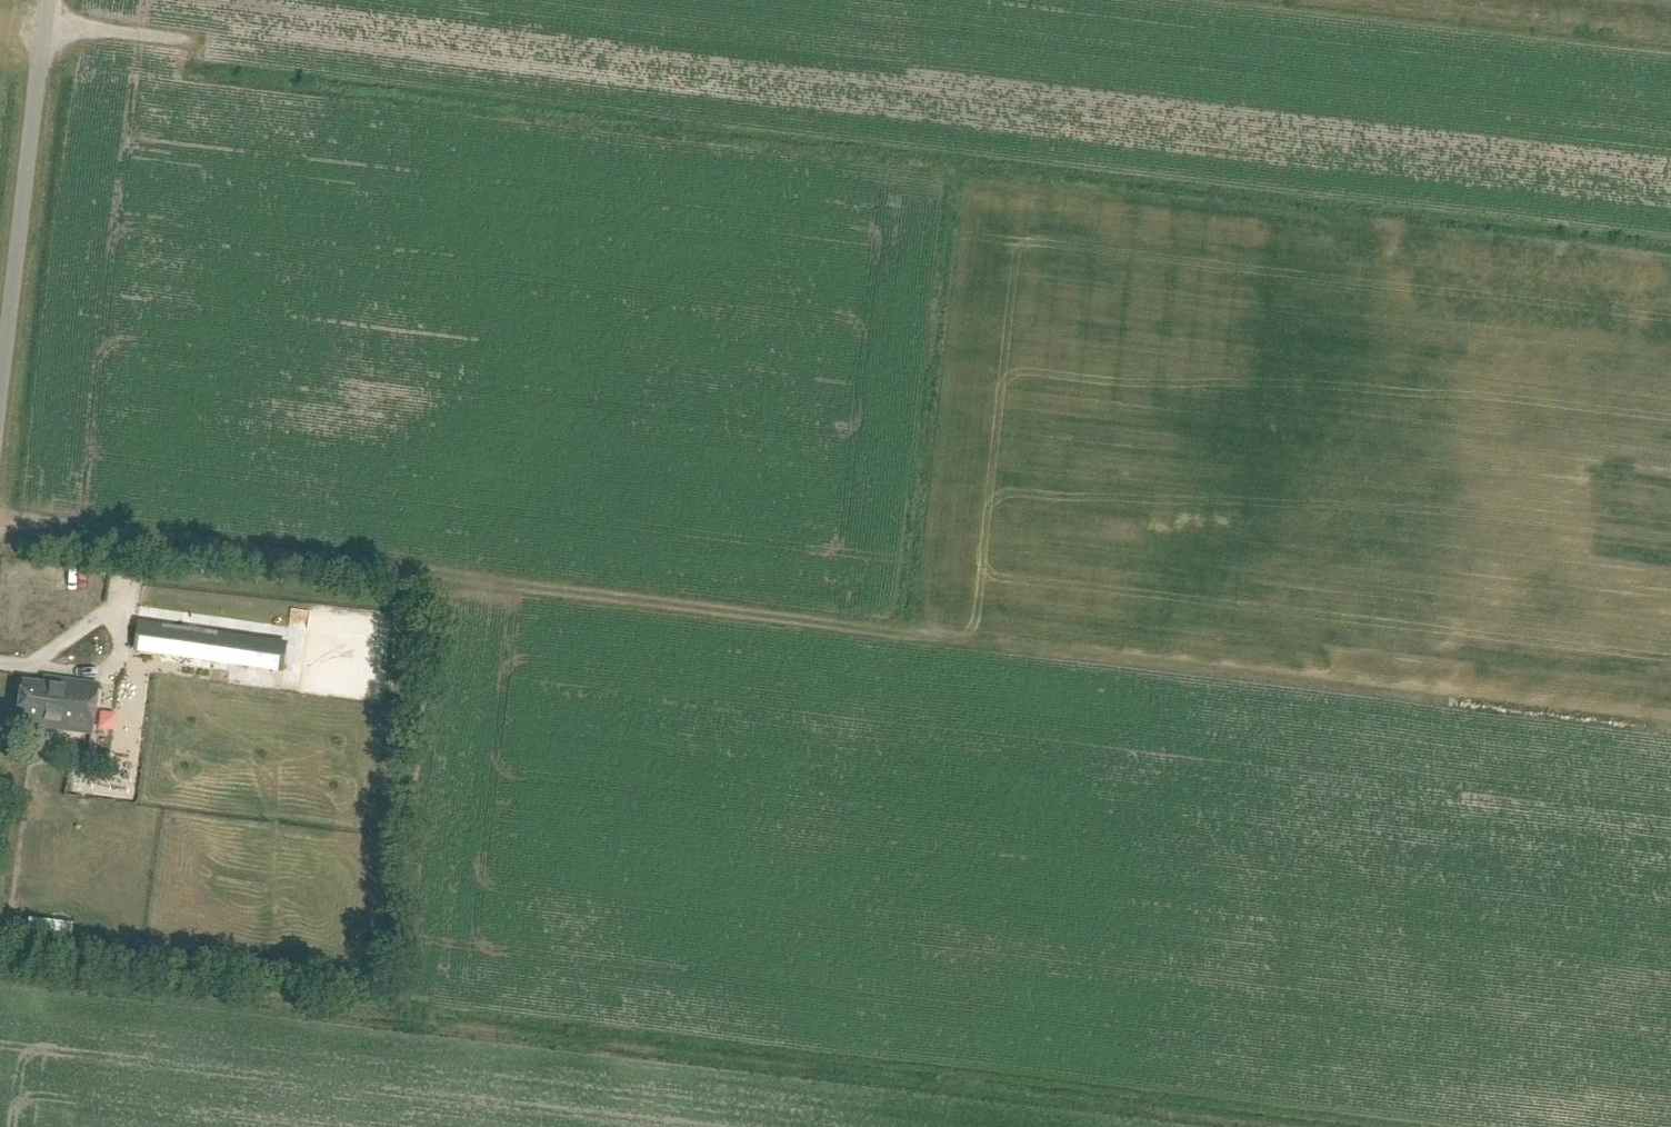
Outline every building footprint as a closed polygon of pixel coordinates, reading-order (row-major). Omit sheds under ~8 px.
[(137,624),(134,649),(283,670),(286,645),(137,624)] [(48,725),(48,727),(92,733),(98,685),(46,678),(45,685),(23,682),(19,718),(32,720),(32,723),(48,725)] [(59,921),(47,920),(29,918),(28,931),(72,936),(73,923),(59,921)]
